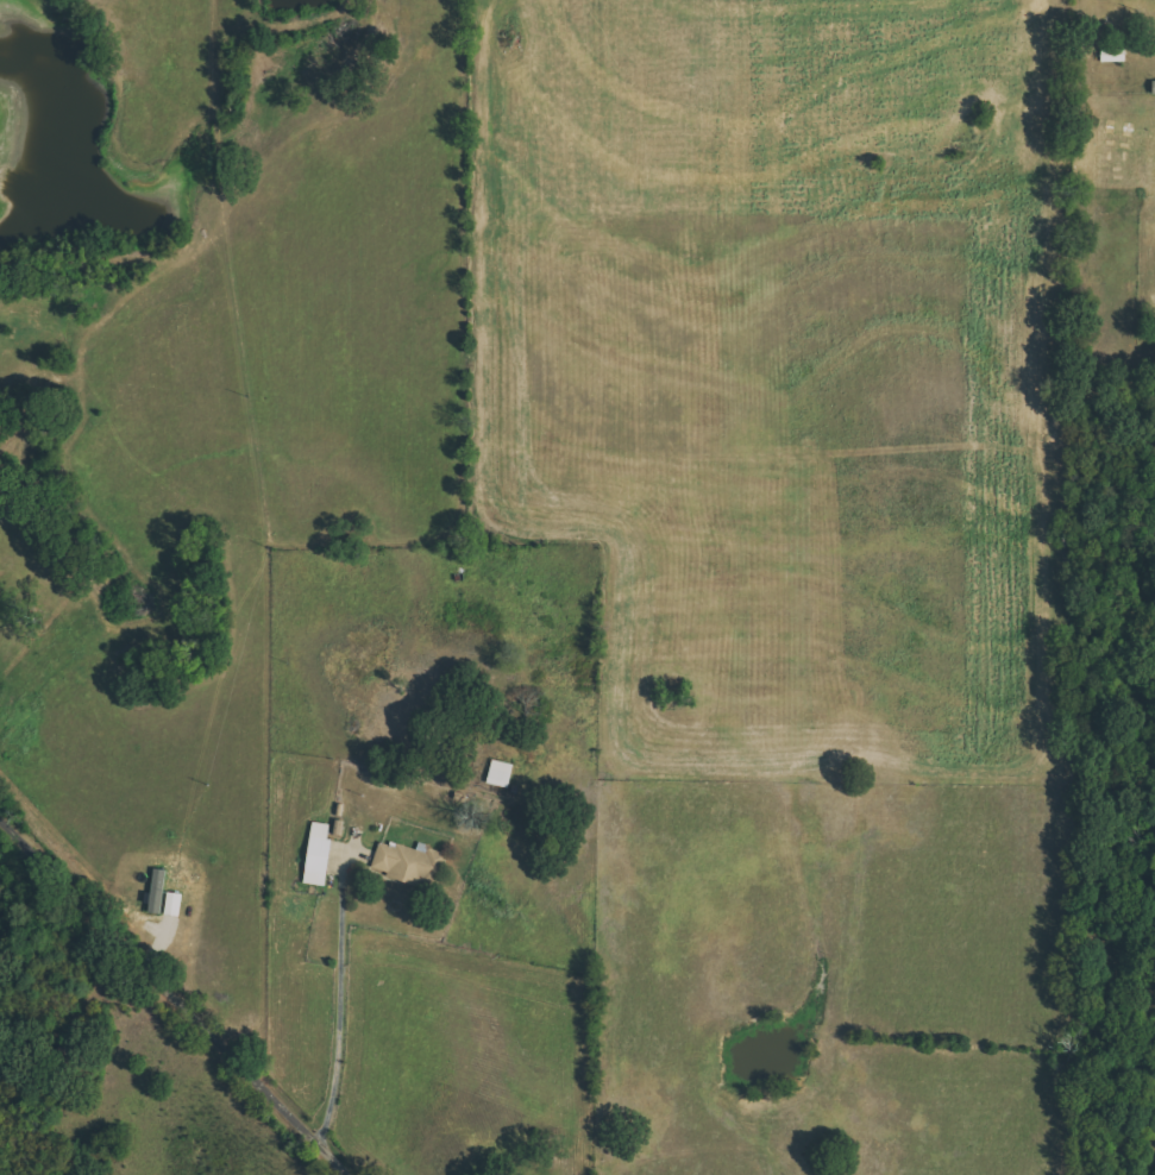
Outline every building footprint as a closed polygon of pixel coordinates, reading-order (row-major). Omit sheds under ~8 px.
[(518,765),(496,760),(491,783),(512,788),(518,765)] [(308,883),(330,886),(336,839),(331,838),(333,824),(316,822),(308,883)] [(385,839),(374,870),(430,889),(444,851),(423,843),(420,851),(385,839)] [(171,871),(159,869),(152,911),(163,914),(171,871)] [(185,894),(171,892),(168,914),(183,916),(185,894)]
